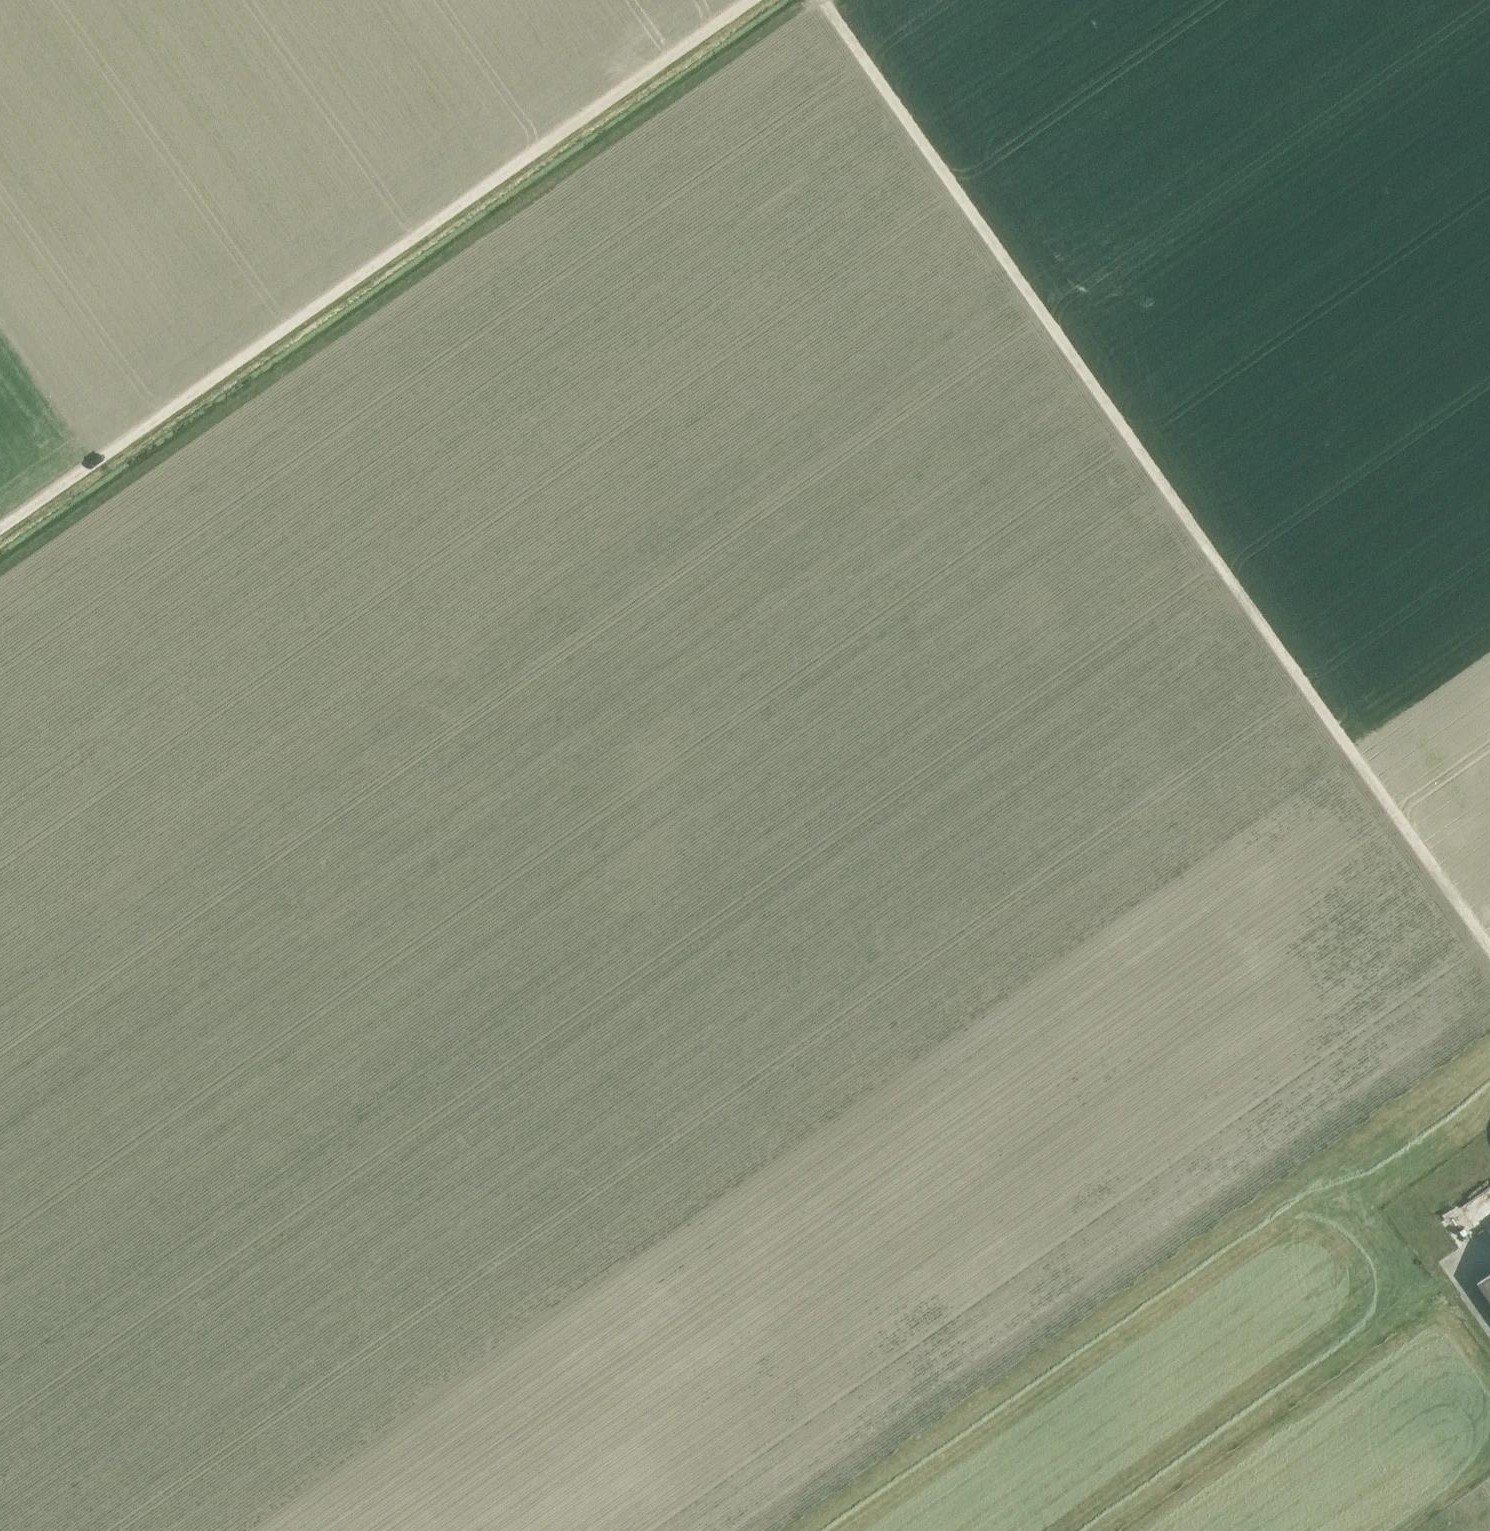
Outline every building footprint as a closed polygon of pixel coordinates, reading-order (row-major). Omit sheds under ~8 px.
[(1462,1206),(1478,1222),(1489,1211),(1489,1205),(1477,1191),(1462,1206)] [(1478,1283),(1489,1299),(1489,1274),(1478,1283)]
